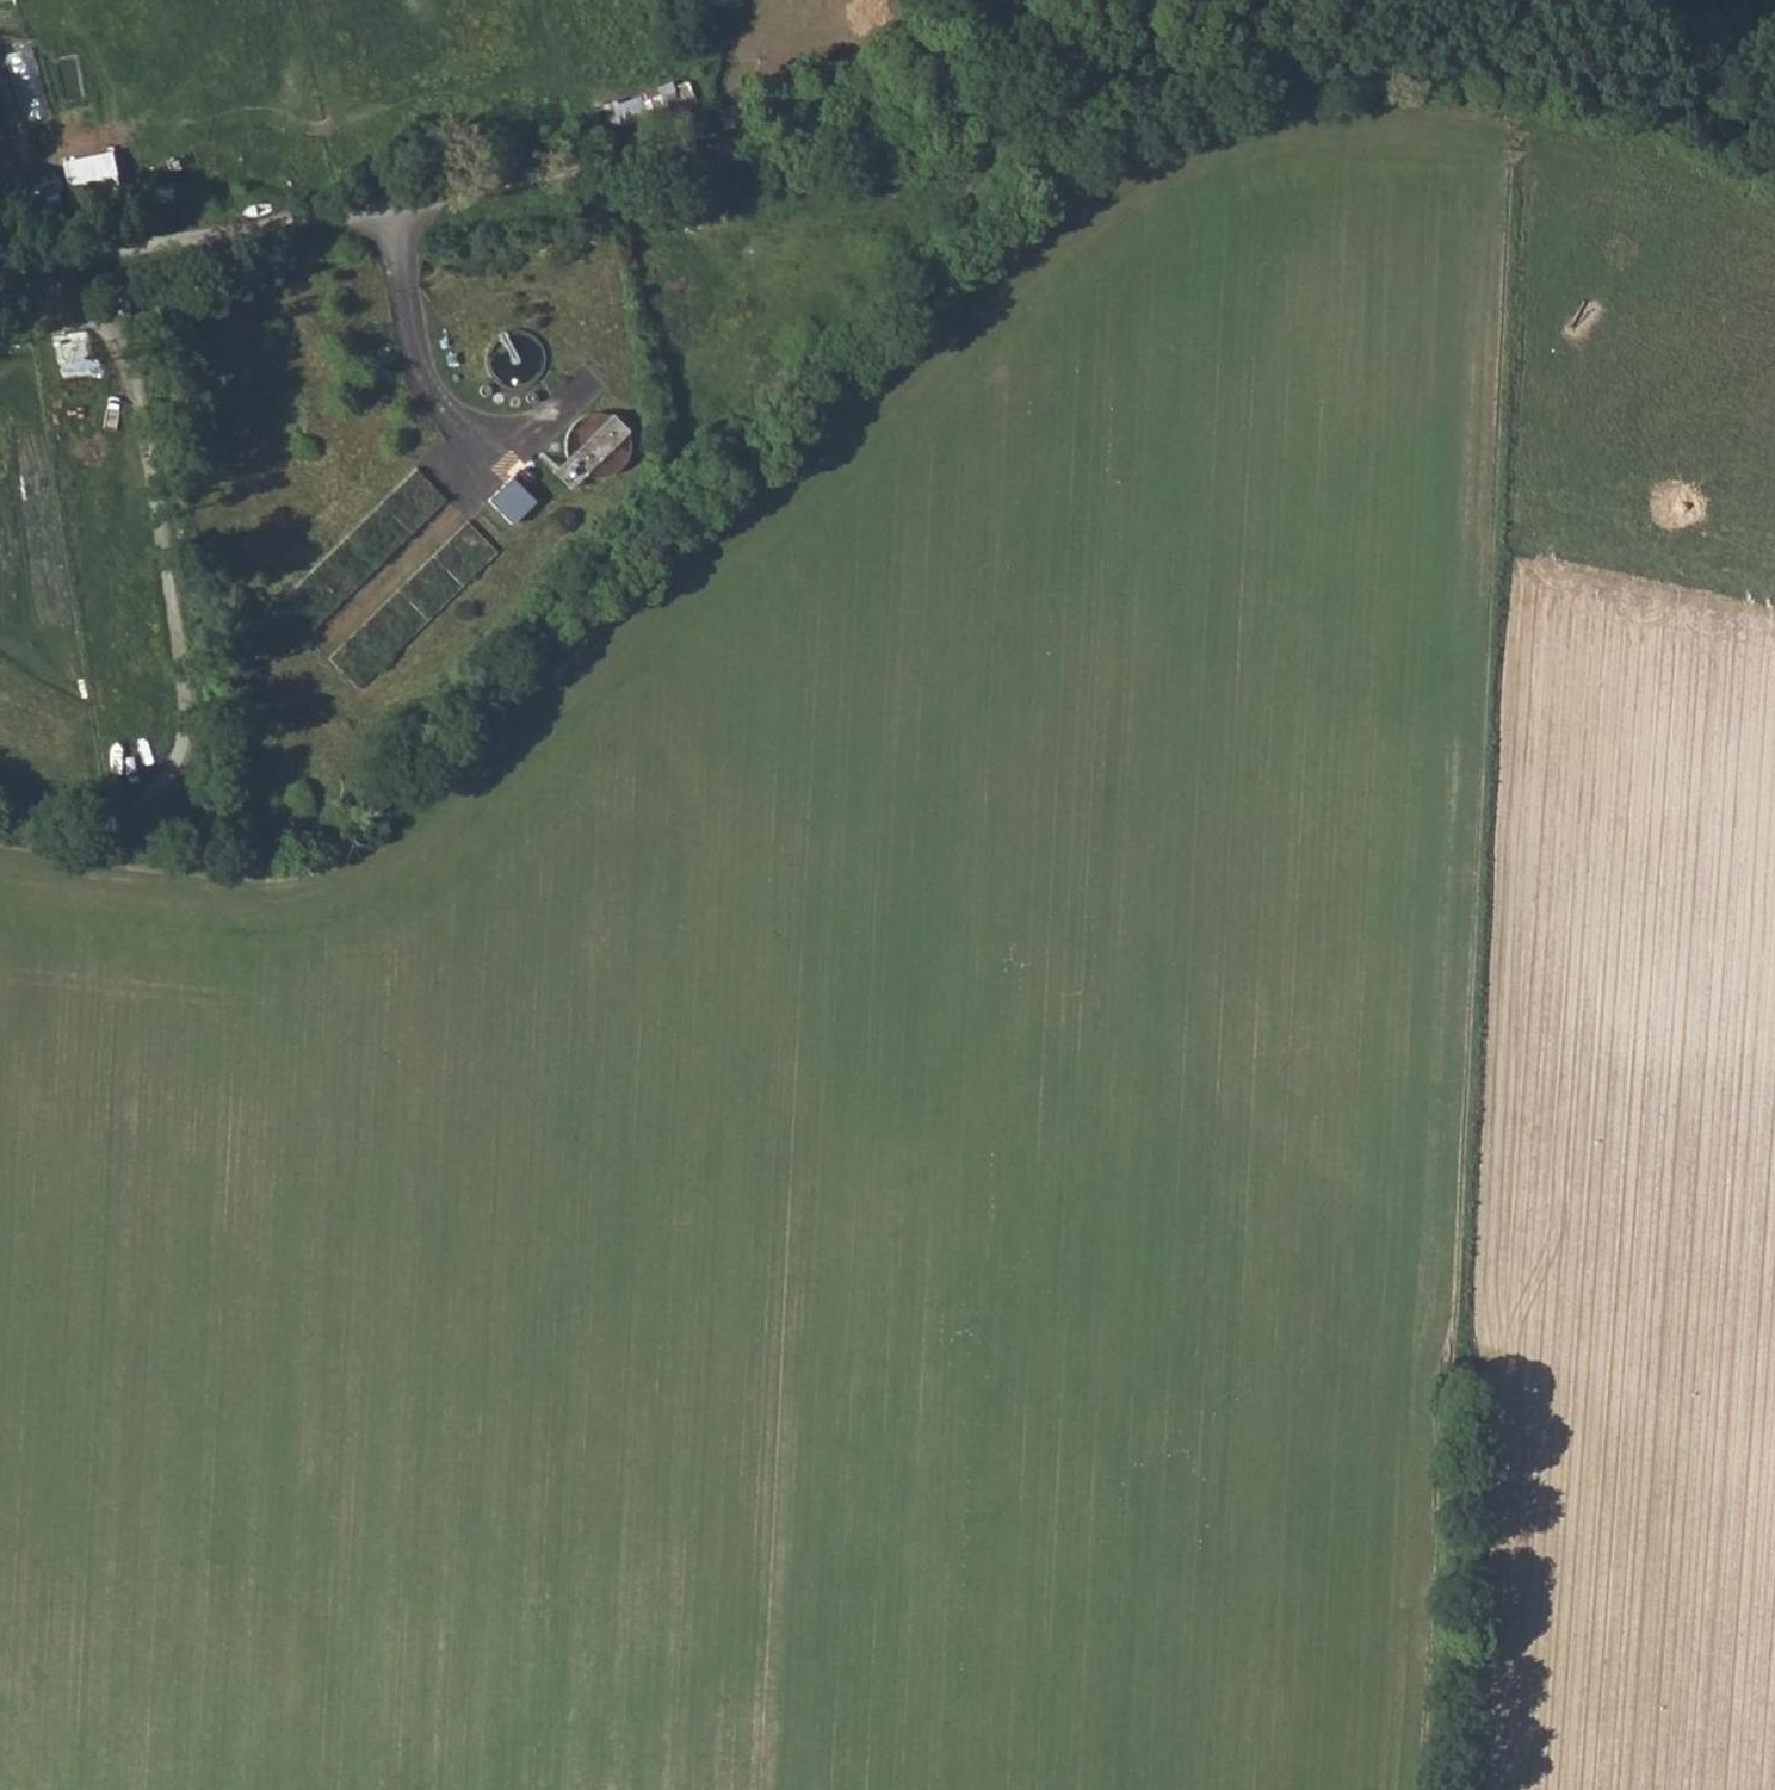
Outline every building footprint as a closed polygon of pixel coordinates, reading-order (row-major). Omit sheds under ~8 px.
[(65,158),(71,201),(120,194),(115,152),(65,158)] [(554,467),(570,485),(632,431),(606,402),(561,441),(571,453),(554,467)] [(513,476),(491,498),(515,522),(537,499),(513,476)]
